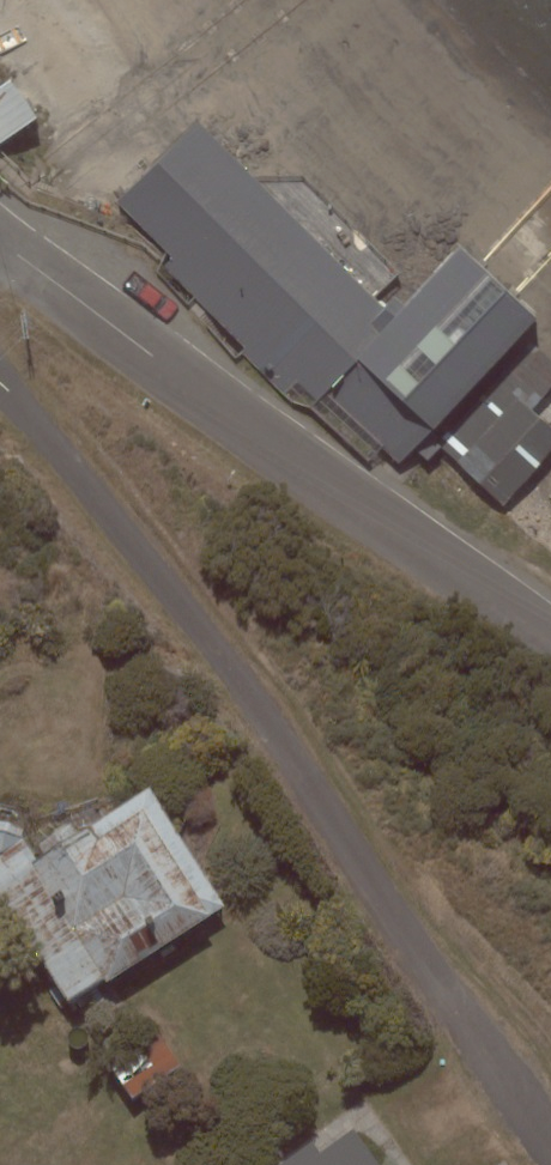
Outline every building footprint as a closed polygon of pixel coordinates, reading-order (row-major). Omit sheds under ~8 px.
[(0,86),(0,144),(40,118),(13,77),(0,86)] [(530,330),(541,319),(499,278),(456,236),(385,307),(199,123),(115,206),(315,404),(327,391),(399,462),(530,330)] [(541,340),(435,448),(501,512),(550,461),(550,428),(533,410),(550,392),(550,350),(541,340)] [(151,786),(77,833),(70,824),(38,844),(44,854),(39,858),(26,837),(0,830),(0,897),(55,987),(49,991),(60,1009),(104,980),(106,983),(225,906),(151,786)] [(184,1066),(159,1026),(107,1059),(132,1099),(184,1066)] [(278,1164),(380,1164),(355,1130),(321,1153),(312,1141),(278,1164)]
